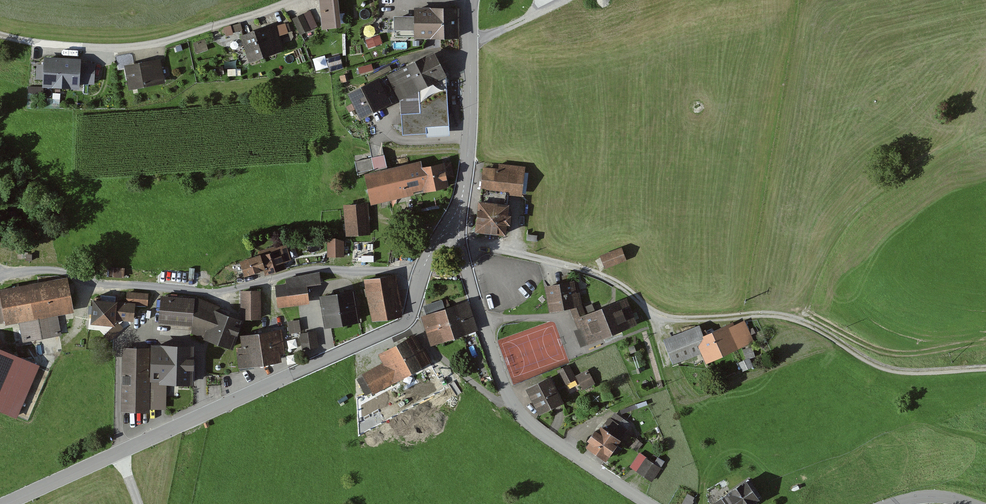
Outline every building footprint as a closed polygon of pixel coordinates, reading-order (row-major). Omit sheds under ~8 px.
[(340,26),(337,0),(320,0),(323,28),(340,26)] [(414,19),(394,19),(393,36),(429,37),(458,38),(457,9),(428,9),(414,9),(414,19)] [(316,25),(310,11),(292,19),(298,33),(316,25)] [(272,26),(241,37),(248,58),(279,48),(275,35),(285,32),(282,24),(273,27),(272,26)] [(382,29),(368,31),(369,39),(383,37),(382,29)] [(434,58),(432,53),(388,76),(399,99),(417,88),(443,75),(442,72),(445,70),(438,56),(434,58)] [(80,60),(45,58),(44,86),(79,88),(79,82),(94,83),(95,65),(80,64),(80,60)] [(162,80),(158,61),(125,68),(129,86),(162,80)] [(444,75),(443,75),(417,88),(399,99),(403,135),(424,133),(424,127),(447,125),(444,75)] [(348,94),(352,102),(360,118),(391,104),(379,79),(348,94)] [(356,174),(363,173),(385,168),(382,154),(353,161),(356,174)] [(417,164),(408,166),(405,167),(410,189),(422,187),(422,190),(446,185),(444,177),(451,176),(448,162),(418,168),(417,164)] [(522,167),(508,165),(497,164),(496,172),(482,170),(479,188),(478,203),(504,206),(506,191),(518,192),(522,167)] [(369,198),(385,195),(407,190),(410,189),(405,167),(364,176),(369,198)] [(504,206),(478,203),(475,228),(477,230),(502,233),(503,223),(506,223),(507,217),(504,216),(505,206),(504,206)] [(364,233),(363,219),(362,213),(361,204),(345,205),(347,234),(349,234),(364,233)] [(334,253),(334,256),(341,256),(341,241),(333,241),(333,239),(326,239),(326,253),(334,253)] [(258,256),(257,256),(261,268),(259,269),(262,268),(263,274),(283,268),(281,261),(288,259),(283,245),(257,253),(258,256)] [(600,256),(605,269),(627,260),(621,248),(600,256)] [(261,268),(257,256),(239,262),(233,264),(236,273),(237,275),(242,274),(243,274),(259,269),(261,268)] [(106,275),(121,276),(121,269),(106,268),(106,275)] [(321,284),(320,273),(285,278),(286,285),(277,287),(280,307),(308,303),(306,286),(321,284)] [(374,320),(397,316),(390,275),(367,279),(374,320)] [(569,278),(561,279),(562,284),(546,287),(544,287),(549,312),(570,309),(580,303),(574,282),(570,283),(569,278)] [(22,339),(22,340),(57,333),(53,309),(69,306),(65,283),(54,285),(53,281),(36,284),(37,289),(26,291),(25,285),(0,289),(0,322),(4,321),(4,318),(17,315),(22,339)] [(257,291),(240,291),(240,308),(240,318),(257,319),(257,291)] [(125,302),(145,304),(145,294),(125,292),(125,302)] [(324,324),(328,324),(356,319),(351,292),(319,297),(324,324)] [(190,322),(192,301),(168,299),(169,295),(163,295),(161,298),(161,299),(159,320),(190,322)] [(112,317),(129,319),(130,304),(125,303),(98,301),(98,297),(93,297),(93,301),(92,300),(90,322),(111,324),(112,317)] [(584,315),(580,303),(570,309),(575,320),(579,318),(588,344),(637,325),(627,297),(614,302),(614,304),(584,315)] [(230,346),(239,321),(214,312),(217,308),(194,298),(192,301),(190,322),(190,324),(207,331),(210,332),(208,337),(230,346)] [(425,305),(435,339),(454,333),(447,309),(445,310),(441,300),(425,305)] [(468,303),(447,309),(454,333),(476,326),(468,303)] [(300,331),(299,321),(288,323),(289,333),(300,331)] [(698,328),(695,328),(701,349),(705,359),(739,344),(750,339),(742,321),(731,326),(730,323),(705,334),(703,330),(700,332),(698,328)] [(701,349),(695,328),(663,340),(671,361),(701,349)] [(283,352),(280,332),(279,329),(238,335),(240,347),(235,348),(237,365),(238,369),(251,367),(251,363),(276,359),(275,354),(283,352)] [(300,334),(302,349),(317,347),(315,332),(300,334)] [(391,379),(421,364),(426,361),(412,336),(379,354),(384,364),(391,379)] [(150,381),(189,383),(190,348),(152,347),(152,351),(150,381)] [(146,382),(150,381),(152,351),(147,350),(147,349),(122,349),(121,410),(145,410),(146,382)] [(0,351),(0,410),(15,416),(36,366),(0,351)] [(384,364),(364,375),(363,375),(356,379),(364,394),(371,391),(391,379),(384,364)] [(557,371),(565,385),(577,379),(576,376),(570,364),(557,371)] [(577,379),(583,390),(595,384),(588,370),(576,376),(577,379)] [(526,389),(539,415),(563,402),(550,377),(526,389)] [(615,410),(601,429),(599,428),(596,433),(593,431),(587,439),(589,441),(586,446),(606,461),(633,423),(615,410)] [(631,465),(652,480),(665,461),(658,456),(654,463),(640,453),(631,465)] [(721,498),(725,503),(756,503),(764,499),(749,478),(721,497),(721,498)] [(693,502),(692,501),(694,497),(688,494),(682,503),(692,503),(693,502)]
